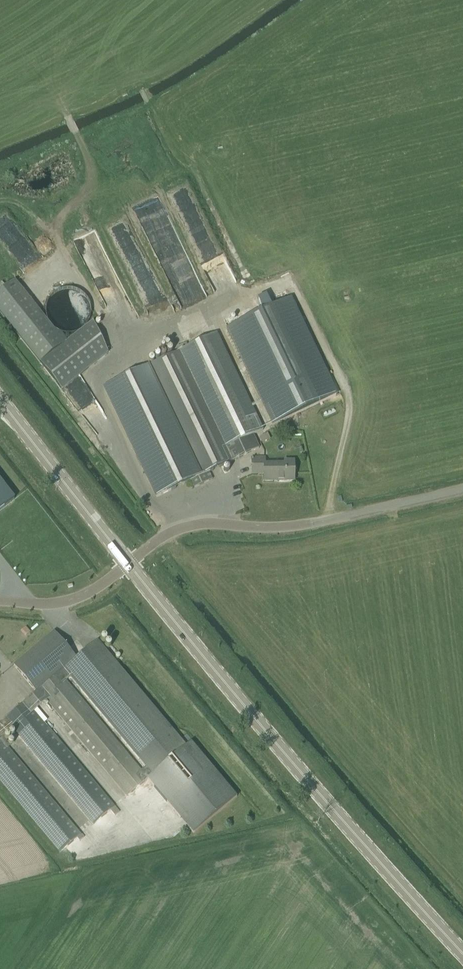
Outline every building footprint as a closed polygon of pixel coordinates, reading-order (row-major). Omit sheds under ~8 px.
[(0,292),(0,314),(40,364),(40,363),(64,344),(15,281),(0,292)] [(197,291),(187,295),(191,303),(205,297),(198,282),(194,284),(197,291)] [(49,291),(47,318),(85,320),(86,292),(49,291)] [(263,311),(227,328),(274,425),(336,396),(290,298),(271,307),(263,311)] [(64,344),(40,363),(61,390),(108,353),(93,322),(68,341),(64,344)] [(239,458),(258,448),(257,446),(252,436),(264,430),(217,333),(186,348),(142,369),(103,387),(121,425),(156,498),(187,483),(191,481),(194,479),(210,472),(239,458)] [(106,420),(81,379),(67,388),(92,428),(106,420)] [(264,481),(273,481),(273,480),(285,480),(285,481),(295,482),(295,460),(285,460),(285,465),(266,465),(266,457),(252,457),(252,474),(264,474),(264,481)] [(213,479),(210,472),(194,479),(191,481),(194,488),(213,479)] [(14,499),(0,481),(0,510),(14,499)] [(143,772),(142,772),(148,778),(148,779),(194,834),(237,797),(191,742),(186,747),(97,641),(77,659),(76,658),(54,632),(14,666),(36,693),(60,673),(65,680),(70,676),(147,768),(143,772)] [(142,772),(65,680),(60,673),(36,693),(0,723),(0,783),(59,853),(77,838),(81,835),(1,740),(12,730),(93,825),(110,810),(115,806),(34,711),(46,701),(127,796),(148,778),(142,772)] [(40,712),(37,715),(44,722),(46,720),(40,712)] [(115,806),(110,810),(114,816),(119,812),(115,806)]
